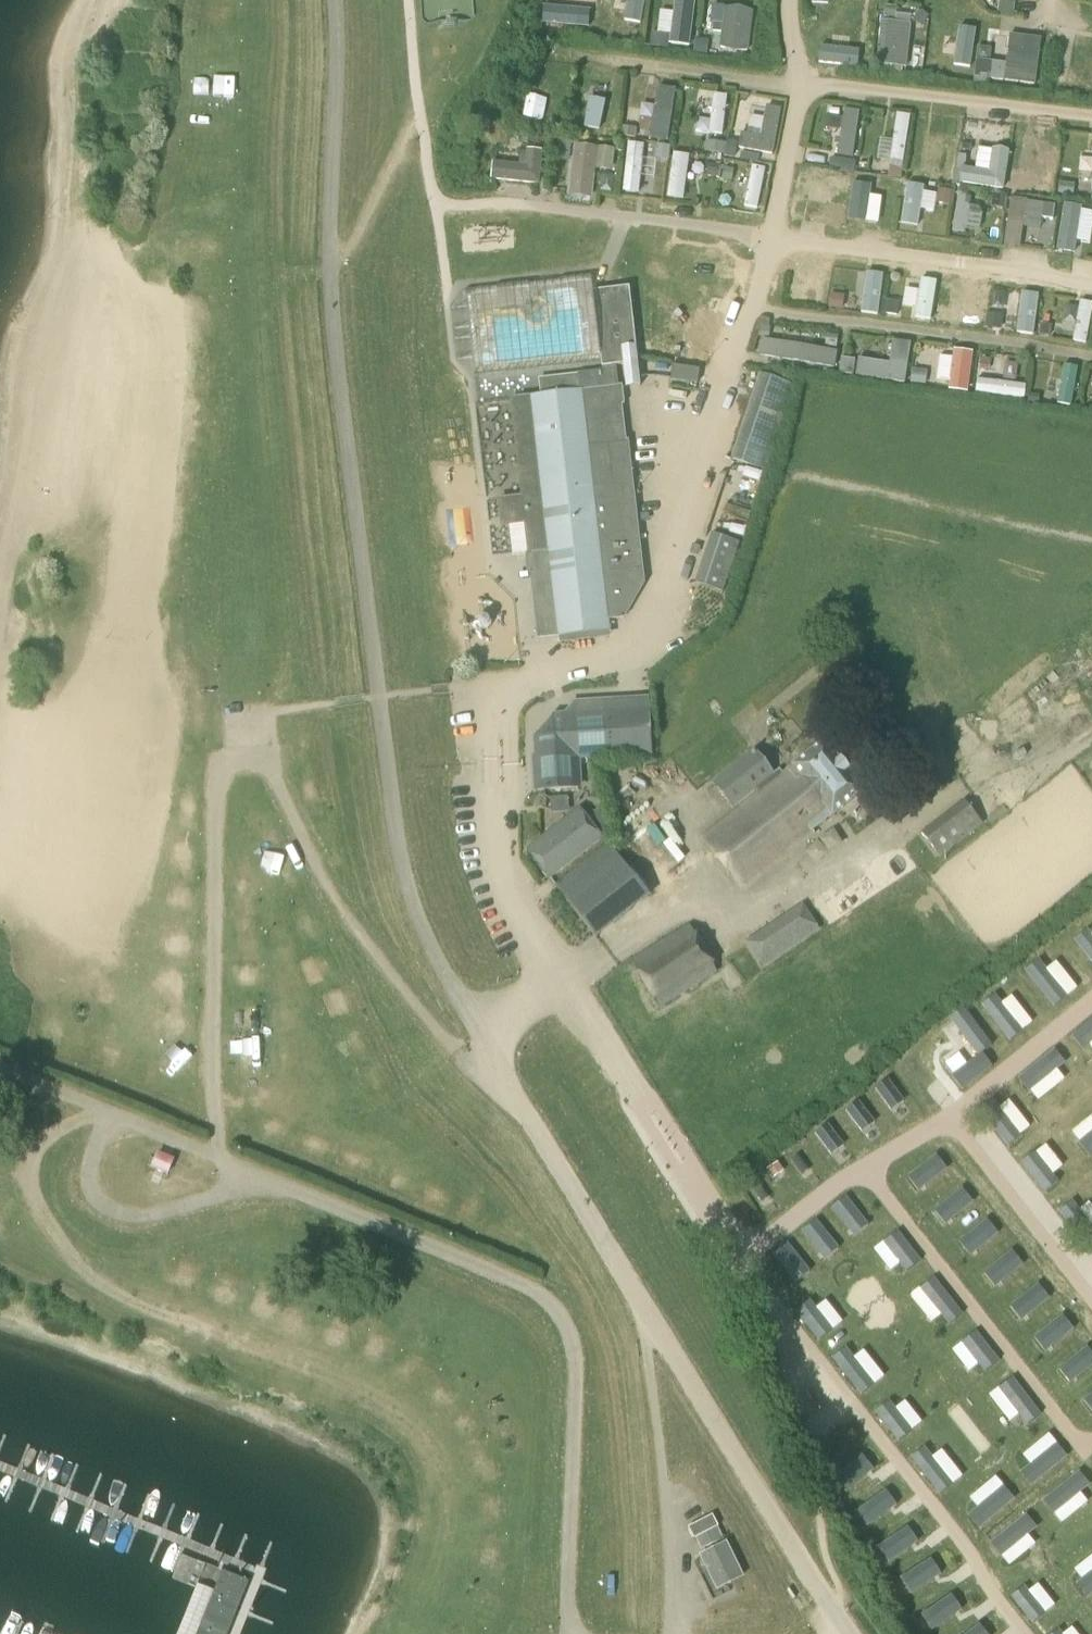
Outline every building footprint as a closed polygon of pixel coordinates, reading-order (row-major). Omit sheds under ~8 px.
[(594,21),(595,0),(576,0),(576,20),(594,21)] [(989,10),(1020,9),(1020,0),(989,0),(989,10)] [(758,8),(732,2),(725,31),(751,37),(758,8)] [(891,12),(889,61),(912,62),(914,13),(891,12)] [(599,13),(597,29),(637,34),(639,17),(599,13)] [(938,69),(964,68),(962,22),(935,23),(938,69)] [(1043,34),(1013,32),(1010,80),(1041,82),(1043,34)] [(850,35),(835,34),(833,59),(869,62),(870,44),(849,42),(850,35)] [(713,92),(712,136),(731,137),(732,92),(713,92)] [(749,125),(766,128),(770,105),(752,103),(749,125)] [(585,125),(622,126),(622,110),(586,109),(585,125)] [(864,156),(863,111),(846,112),(846,126),(842,126),(843,157),(864,156)] [(675,136),(674,113),(630,114),(630,125),(657,124),(657,136),(675,136)] [(899,113),(898,161),(914,161),(915,113),(899,113)] [(959,176),(961,136),(946,135),(945,175),(959,176)] [(729,154),(731,142),(716,139),(714,152),(729,154)] [(543,183),(545,142),(528,141),(527,159),(499,158),(498,182),(543,183)] [(1011,179),(1012,145),(997,144),(997,142),(975,141),(973,178),(1011,179)] [(1043,142),(1044,189),(1061,188),(1060,141),(1043,142)] [(578,143),(578,191),(604,191),(604,143),(578,143)] [(630,146),(631,189),(648,188),(647,145),(630,146)] [(677,200),(696,200),(695,151),(676,152),(677,200)] [(754,159),(754,204),(770,204),(770,159),(754,159)] [(811,187),(855,189),(853,220),(872,221),(873,199),(907,202),(908,175),(812,169),(811,187)] [(921,170),(923,227),(935,227),(934,170),(921,170)] [(983,232),(981,188),(968,188),(970,232),(983,232)] [(1010,242),(1027,242),(1027,224),(1045,224),(1045,200),(1010,200),(1010,242)] [(1085,206),(1061,205),(1060,246),(1083,247),(1085,206)] [(815,262),(815,306),(835,306),(834,262),(815,262)] [(637,361),(629,287),(593,291),(591,274),(466,289),(475,374),(602,359),(602,365),(637,361)] [(940,319),(942,281),(926,281),(924,318),(940,319)] [(993,326),(994,286),(977,285),(976,325),(993,326)] [(1039,336),(1044,295),(1029,293),(1024,335),(1039,336)] [(965,318),(974,318),(974,298),(965,298),(965,318)] [(1069,337),(1091,342),(1091,302),(1076,299),(1069,337)] [(703,351),(704,337),(679,337),(678,350),(703,351)] [(845,344),(770,339),(769,357),(844,362),(845,344)] [(896,361),(858,356),(856,372),(911,380),(915,343),(898,341),(896,361)] [(976,386),(976,347),(955,347),(954,386),(976,386)] [(1065,363),(1064,403),(1082,403),(1083,364),(1065,363)] [(674,366),(672,380),(697,384),(700,370),(674,366)] [(512,556),(529,555),(539,639),(606,632),(605,621),(621,619),(641,585),(625,442),(623,442),(619,406),(625,405),(622,386),(617,387),(615,370),(577,375),(579,393),(540,397),(517,400),(512,400),(512,401),(523,498),(500,501),(502,520),(509,525),(512,556)] [(766,472),(795,387),(759,375),(730,460),(766,472)] [(981,395),(1032,397),(1032,382),(982,379),(981,395)] [(503,452),(486,453),(488,487),(506,486),(503,452)] [(741,525),(744,512),(717,506),(714,519),(741,525)] [(696,581),(723,590),(739,542),(711,533),(696,581)] [(476,739),(477,684),(455,684),(455,739),(476,739)] [(546,751),(544,754),(544,759),(535,759),(537,790),(578,788),(576,756),(650,752),(648,711),(619,712),(619,702),(574,705),(575,724),(570,725),(568,727),(559,719),(555,720),(551,722),(547,724),(544,727),(541,731),(539,735),(538,739),(538,744),(546,751)] [(831,816),(862,792),(824,743),(793,767),(795,769),(703,840),(741,889),(813,832),(812,831),(831,816)] [(733,809),(776,776),(755,750),(713,783),(733,809)] [(675,822),(686,812),(674,797),(662,806),(675,822)] [(941,857),(982,824),(964,800),(922,833),(941,857)] [(605,807),(594,811),(600,829),(611,826),(605,807)] [(561,825),(549,834),(526,852),(546,877),(602,833),(583,808),(561,825)] [(646,835),(647,854),(670,853),(669,834),(646,835)] [(596,939),(651,897),(608,844),(554,886),(596,939)] [(747,967),(836,902),(817,875),(766,912),(768,915),(729,943),(747,967)] [(631,960),(659,1010),(717,973),(712,964),(715,962),(688,927),(631,960)] [(1073,941),(1091,964),(1091,936),(1087,930),(1073,941)] [(1025,970),(1054,1006),(1068,995),(1039,959),(1025,970)] [(981,1005),(1010,1042),(1024,1031),(995,994),(981,1005)] [(950,1019),(978,1057),(982,1054),(992,1046),(964,1009),(950,1019)] [(1072,1036),(1082,1049),(1091,1042),(1091,1020),(1072,1036)] [(927,1054),(935,1063),(957,1044),(950,1035),(927,1054)] [(1019,1079),(1030,1093),(1067,1064),(1056,1050),(1019,1079)] [(1091,1068),(1091,1054),(1073,1065),(1080,1075),(1091,1068)] [(896,1067),(882,1074),(890,1089),(904,1082),(896,1067)] [(980,1110),(1008,1145),(1022,1134),(994,1099),(980,1110)] [(1078,1143),(1089,1156),(1091,1154),(1091,1132),(1078,1143)] [(939,1137),(920,1150),(930,1165),(949,1152),(939,1137)] [(1057,1181),(1035,1152),(1020,1163),(1043,1192),(1057,1181)] [(778,1164),(768,1171),(773,1179),(784,1172),(778,1164)] [(938,1181),(952,1201),(971,1187),(957,1168),(938,1181)] [(986,1201),(969,1215),(982,1230),(999,1216),(986,1201)] [(1071,1202),(1058,1212),(1086,1248),(1091,1243),(1091,1228),(1071,1202)] [(1038,1284),(1010,1307),(1021,1321),(1049,1299),(1038,1284)] [(877,1315),(890,1302),(876,1287),(862,1299),(877,1315)] [(1062,1316),(1034,1338),(1045,1352),(1073,1330),(1062,1316)] [(976,1332),(962,1343),(984,1372),(998,1361),(976,1332)] [(1059,1370),(1070,1384),(1091,1366),(1091,1355),(1086,1348),(1059,1370)] [(1084,1401),(1091,1411),(1091,1394),(1084,1401)] [(839,1443),(856,1432),(845,1416),(828,1427),(839,1443)] [(834,1479),(845,1493),(874,1470),(863,1456),(834,1479)] [(1078,1472),(1043,1501),(1054,1514),(1089,1486),(1078,1472)] [(885,1491),(857,1512),(867,1526),(896,1505),(885,1491)] [(722,1539),(716,1527),(718,1526),(712,1515),(710,1516),(688,1527),(694,1539),(696,1538),(702,1550),(722,1539)] [(1025,1516),(990,1544),(1001,1558),(1036,1529),(1025,1516)] [(908,1528),(879,1548),(890,1563),(918,1543),(908,1528)] [(716,1589),(744,1576),(727,1541),(699,1554),(716,1589)] [(931,1559),(901,1579),(911,1594),(941,1575),(931,1559)] [(1090,1598),(1091,1597),(1091,1573),(1078,1585),(1090,1598)] [(1025,1586),(1011,1597),(1032,1623),(1046,1613),(1025,1586)] [(951,1596),(922,1616),(932,1631),(961,1611),(951,1596)] [(967,1633),(987,1633),(980,1625),(967,1633)]
